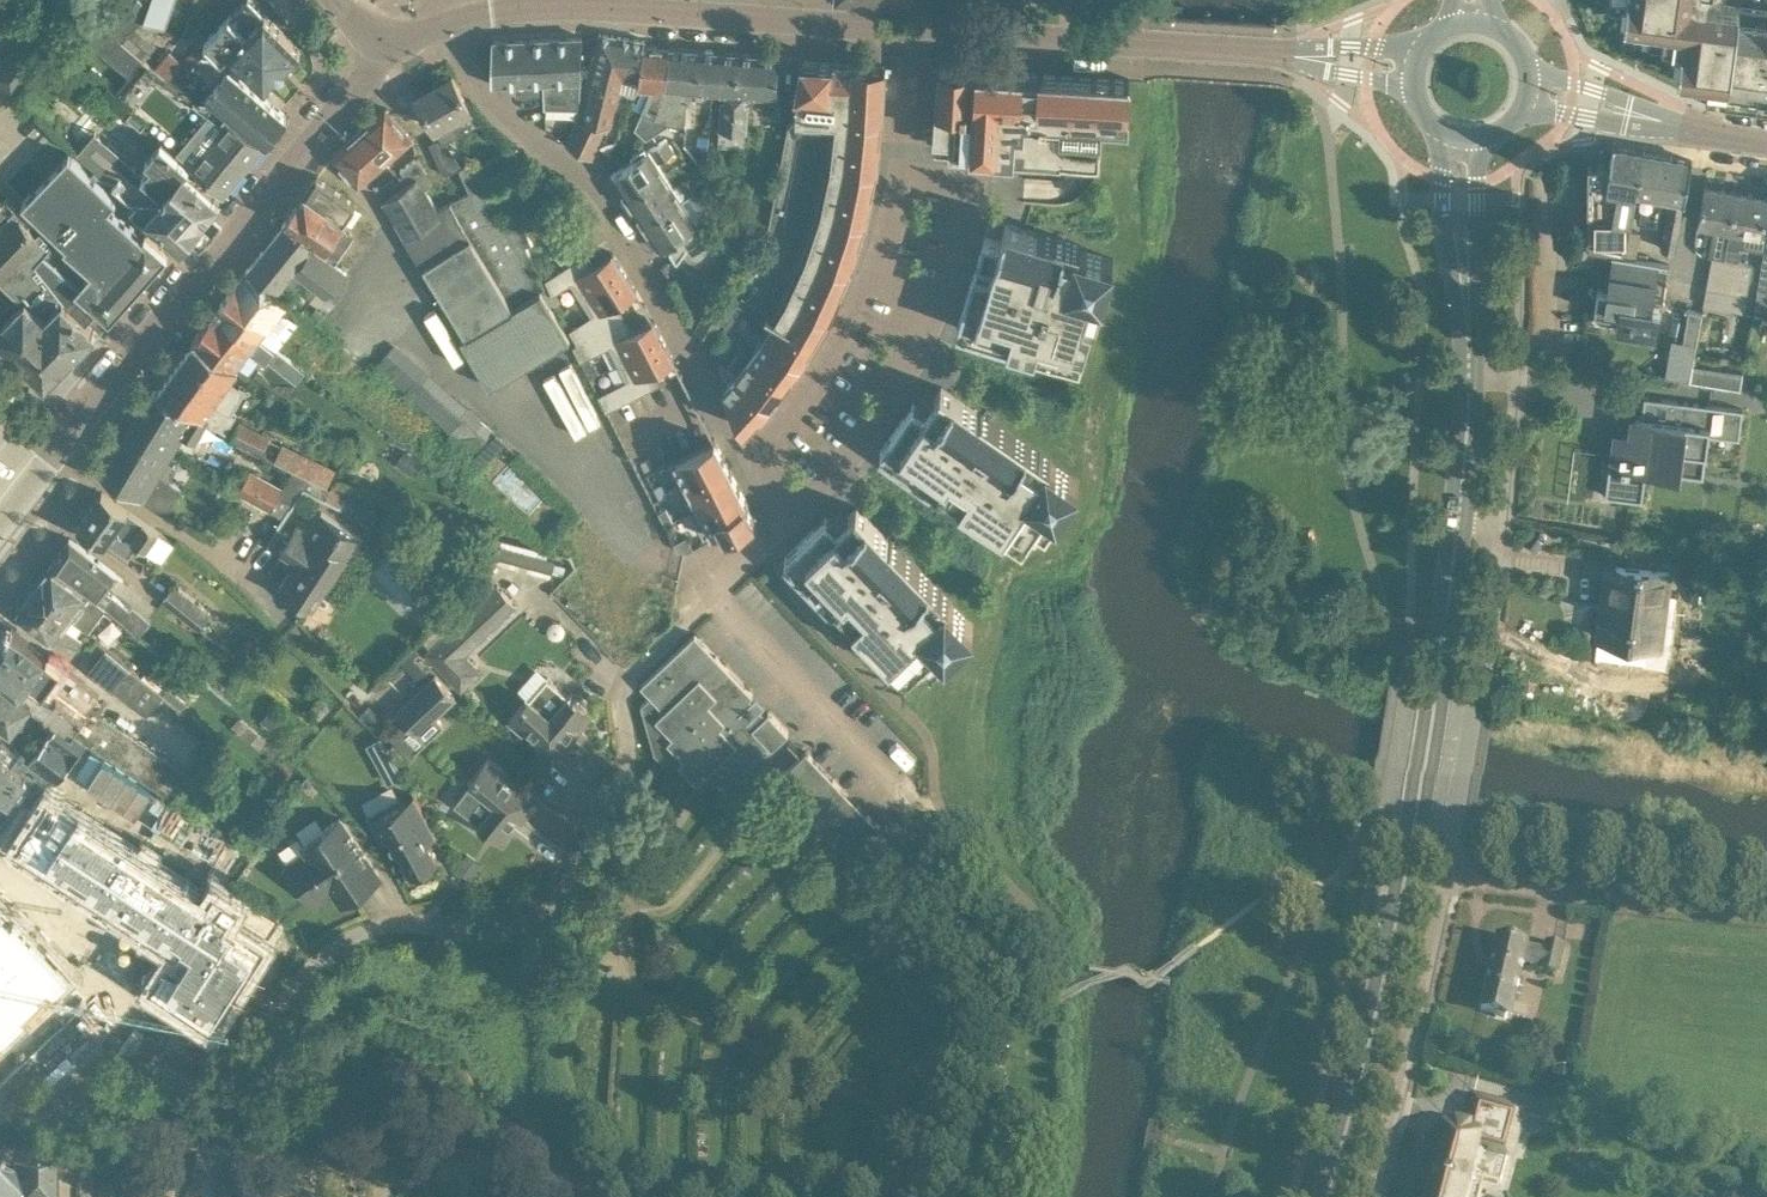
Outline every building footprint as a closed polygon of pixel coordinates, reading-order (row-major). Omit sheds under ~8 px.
[(136,24),(141,18),(165,26),(174,0),(102,0),(90,10),(121,40),(136,24)] [(183,34),(205,42),(206,41),(223,58),(231,50),(265,84),(301,49),(265,12),(264,13),(252,0),(247,0),(231,15),(230,15),(208,36),(189,17),(183,34)] [(1608,10),(1621,12),(1625,13),(1624,20),(1637,21),(1635,40),(1682,46),(1678,73),(1709,77),(1706,103),(1726,106),(1755,110),(1766,111),(1766,11),(1739,7),(1739,4),(1709,1),(1709,0),(1610,0),(1608,10)] [(143,58),(121,40),(90,10),(74,27),(99,48),(130,74),(115,92),(149,122),(188,156),(220,121),(181,88),(167,77),(155,67),(143,58)] [(157,44),(136,24),(121,40),(143,58),(157,44)] [(610,125),(611,125),(623,78),(639,80),(638,85),(642,85),(645,45),(646,39),(600,32),(596,55),(581,117),(567,142),(594,156),(610,125)] [(13,94),(51,52),(31,33),(0,67),(0,83),(12,94),(13,94)] [(544,81),(545,106),(578,107),(582,81),(582,36),(582,35),(546,37),(547,81),(544,81)] [(494,39),(493,83),(494,83),(521,82),(541,81),(544,81),(547,81),(546,37),(494,39)] [(269,100),(229,66),(198,40),(182,60),(169,50),(155,67),(167,77),(181,88),(220,121),(229,110),(265,140),(266,141),(288,115),(282,110),(269,100)] [(666,89),(669,46),(645,45),(642,85),(654,86),(640,113),(641,113),(635,127),(641,133),(655,118),(666,89)] [(666,89),(655,118),(641,133),(646,137),(669,122),(686,128),(688,91),(714,93),(718,50),(714,50),(712,48),(707,47),(704,49),(669,46),(666,89)] [(734,131),(739,52),(718,50),(714,93),(725,93),(724,101),(722,101),(719,130),(734,131)] [(768,52),(765,54),(739,52),(734,131),(747,131),(748,131),(749,102),(747,102),(747,94),(753,94),(777,96),(780,55),(775,55),(773,52),(768,52)] [(883,113),(886,64),(801,59),(766,242),(764,241),(746,273),(757,279),(747,295),(743,293),(743,294),(778,315),(778,314),(815,336),(830,311),(851,265),(867,216),(878,164),(883,113)] [(1019,71),(980,69),(940,66),(938,107),(938,116),(937,116),(935,146),(935,147),(975,149),(1014,152),(1045,154),(1075,156),(1077,156),(1087,157),(1101,157),(1125,159),(1127,121),(1128,111),(1129,111),(1129,98),(1130,78),(1047,73),(1019,71)] [(434,130),(473,107),(451,69),(412,91),(434,130)] [(362,184),(413,137),(383,105),(333,152),(362,184)] [(193,160),(202,168),(225,189),(265,140),(229,110),(220,121),(188,156),(193,160)] [(95,130),(77,150),(137,201),(130,209),(163,241),(173,231),(181,238),(200,217),(199,216),(216,197),(185,169),(190,165),(162,139),(147,157),(153,162),(144,172),(95,130)] [(698,133),(697,147),(707,148),(709,134),(698,133)] [(611,172),(627,198),(665,174),(657,162),(676,150),(667,136),(648,149),(645,145),(631,154),(634,158),(631,159),(616,169),(611,172)] [(1636,198),(1644,151),(1614,145),(1610,166),(1605,166),(1605,164),(1588,164),(1588,185),(1588,220),(1588,223),(1587,236),(1587,238),(1593,239),(1626,245),(1627,245),(1630,230),(1635,198),(1636,198)] [(1676,249),(1691,166),(1692,159),(1644,151),(1636,198),(1641,199),(1638,219),(1657,223),(1660,205),(1669,207),(1662,247),(1676,249)] [(483,384),(575,339),(516,221),(508,225),(475,158),(459,166),(470,188),(437,205),(421,173),(387,190),(483,384)] [(710,179),(707,174),(702,167),(672,186),(665,174),(627,198),(643,223),(704,184),(703,183),(710,179)] [(691,256),(712,234),(712,233),(710,231),(708,230),(704,229),(700,223),(697,224),(689,212),(713,197),(704,184),(643,223),(660,248),(666,244),(677,262),(685,251),(691,256)] [(1698,221),(1730,227),(1737,190),(1705,184),(1698,221)] [(1730,227),(1724,258),(1739,261),(1745,230),(1762,233),(1766,207),(1766,195),(1737,190),(1730,227)] [(17,204),(8,194),(1,200),(0,200),(0,217),(7,210),(9,212),(17,204)] [(97,206),(83,194),(63,217),(47,235),(33,251),(39,256),(34,261),(64,299),(63,300),(87,323),(99,309),(103,313),(110,319),(116,312),(140,285),(168,253),(160,245),(146,233),(142,238),(100,202),(97,206)] [(32,222),(19,205),(18,206),(10,214),(0,224),(0,280),(23,302),(26,300),(36,309),(37,308),(39,306),(41,307),(49,298),(56,305),(63,300),(64,299),(34,261),(39,256),(33,251),(47,235),(40,229),(40,230),(36,234),(29,226),(32,222)] [(756,221),(755,221),(754,221),(752,222),(751,222),(750,223),(750,224),(749,225),(748,226),(748,227),(748,229),(748,230),(749,231),(749,232),(750,233),(751,234),(752,235),(753,235),(755,236),(756,236),(757,235),(758,235),(759,234),(760,234),(761,233),(762,232),(762,230),(763,229),(763,228),(762,227),(762,225),(761,224),(761,223),(760,223),(759,222),(757,221),(756,221)] [(1040,232),(1025,228),(1006,222),(1005,225),(1001,239),(986,234),(985,234),(958,327),(964,328),(1010,342),(1011,338),(1057,352),(1056,357),(1079,364),(1085,345),(1093,319),(1098,320),(1106,291),(1104,290),(1114,257),(1080,247),(1081,243),(1040,231),(1040,232)] [(1637,249),(1640,232),(1630,230),(1627,245),(1626,245),(1626,247),(1627,247),(1637,249)] [(1593,239),(1591,252),(1612,255),(1624,257),(1625,257),(1627,247),(1626,247),(1626,245),(1593,239)] [(1764,250),(1762,261),(1753,314),(1766,317),(1766,251),(1764,250)] [(573,281),(583,297),(625,270),(613,251),(593,265),(585,253),(546,277),(553,294),(573,281)] [(1612,255),(1612,256),(1634,260),(1632,277),(1610,274),(1608,289),(1598,287),(1594,310),(1618,314),(1615,329),(1656,335),(1660,309),(1652,307),(1659,268),(1669,269),(1670,264),(1612,255)] [(1739,261),(1724,258),(1712,256),(1710,271),(1750,279),(1753,263),(1739,261)] [(570,328),(578,341),(624,314),(616,302),(637,288),(625,270),(583,297),(594,312),(570,328)] [(1747,295),(1750,279),(1710,271),(1707,287),(1747,295)] [(36,309),(26,300),(23,302),(0,326),(0,337),(46,382),(95,331),(87,323),(63,300),(56,305),(45,316),(37,308),(36,309)] [(712,339),(724,316),(707,307),(695,329),(712,339)] [(1698,334),(1702,312),(1689,310),(1686,332),(1698,334)] [(245,326),(243,328),(214,311),(192,339),(195,341),(235,367),(249,350),(265,363),(267,359),(284,372),(293,359),(260,337),(245,326)] [(727,335),(739,318),(732,313),(722,332),(727,335)] [(582,361),(592,355),(603,349),(612,366),(621,361),(665,338),(655,319),(633,330),(624,314),(578,341),(573,344),(582,361)] [(813,340),(815,336),(778,314),(778,315),(777,316),(764,333),(802,358),(813,340)] [(764,333),(750,351),(750,352),(787,379),(802,358),(764,333)] [(675,358),(665,338),(621,361),(630,378),(599,394),(607,411),(660,383),(653,369),(675,358)] [(159,390),(160,391),(208,420),(227,430),(237,413),(233,411),(247,387),(232,377),(238,369),(235,367),(195,341),(159,390)] [(485,461),(505,438),(398,341),(377,363),(485,461)] [(737,371),(771,400),(787,379),(750,352),(750,351),(742,345),(728,363),(737,371)] [(716,367),(723,359),(711,350),(709,354),(716,367)] [(592,355),(582,361),(586,369),(590,377),(600,372),(596,364),(592,355)] [(1693,364),(1689,381),(1731,387),(1741,389),(1743,372),(1693,364)] [(771,400),(737,371),(724,385),(746,427),(771,400)] [(980,413),(956,397),(940,386),(925,410),(914,402),(881,449),(887,453),(938,488),(941,483),(980,510),(976,516),(1000,533),(1004,527),(1023,540),(1035,548),(1046,531),(1048,529),(1059,512),(1061,509),(1059,508),(1079,480),(1050,460),(1050,459),(981,412),(980,413)] [(128,433),(103,475),(105,476),(142,499),(166,513),(178,492),(182,485),(171,477),(159,471),(166,459),(182,433),(193,440),(208,420),(160,391),(159,392),(154,389),(128,433)] [(1611,451),(1605,495),(1643,499),(1646,468),(1679,472),(1682,449),(1692,450),(1704,452),(1704,456),(1706,456),(1709,434),(1739,438),(1743,408),(1661,398),(1661,400),(1670,401),(1667,419),(1642,416),(1636,415),(1634,431),(1634,433),(1624,432),(1622,452),(1611,451)] [(338,468),(272,436),(242,419),(231,438),(293,470),(329,486),(331,481),(338,468)] [(728,462),(723,452),(715,437),(714,438),(714,439),(707,443),(695,449),(685,454),(675,459),(668,463),(681,488),(689,484),(689,483),(728,462)] [(396,463),(411,473),(420,460),(405,449),(396,463)] [(701,506),(740,485),(728,462),(689,483),(689,484),(690,485),(700,505),(701,506)] [(293,470),(284,486),(249,470),(238,491),(284,515),(286,516),(304,490),(341,508),(369,525),(378,511),(349,492),(331,481),(329,486),(293,470)] [(750,518),(755,516),(740,485),(701,506),(700,505),(692,509),(694,514),(705,534),(724,525),(727,530),(750,518)] [(102,491),(78,526),(103,544),(116,526),(120,529),(120,534),(124,536),(128,535),(132,537),(131,538),(147,548),(159,531),(102,491)] [(890,540),(863,512),(857,505),(836,526),(827,516),(785,556),(786,556),(833,605),(838,601),(871,635),(865,640),(886,661),(891,656),(907,672),(917,682),(931,669),(934,667),(948,653),(950,650),(949,649),(974,625),(949,599),(950,599),(891,539),(890,540)] [(673,518),(667,506),(659,510),(666,522),(673,518)] [(340,574),(364,538),(321,509),(308,529),(298,522),(291,534),(279,526),(267,544),(287,557),(289,554),(297,559),(279,586),(290,593),(287,597),(303,612),(304,611),(303,610),(307,604),(312,607),(323,591),(327,593),(340,574)] [(689,550),(694,547),(688,535),(674,542),(678,548),(684,550),(687,551),(688,550),(689,550)] [(117,571),(90,551),(70,537),(50,565),(106,605),(121,618),(130,608),(106,587),(117,571)] [(556,559),(500,543),(497,557),(553,572),(556,559)] [(1598,636),(1661,643),(1666,603),(1678,605),(1682,572),(1670,570),(1641,566),(1617,563),(1610,562),(1612,548),(1610,548),(1608,561),(1602,608),(1598,636)] [(50,565),(33,589),(70,616),(89,630),(106,605),(50,565)] [(163,597),(200,626),(212,610),(176,581),(163,597)] [(498,584),(426,652),(462,689),(481,670),(465,653),(517,604),(498,584)] [(64,624),(70,616),(33,589),(17,611),(55,638),(78,644),(82,638),(64,624)] [(32,642),(13,628),(13,625),(3,626),(3,629),(0,633),(0,677),(17,690),(32,701),(42,708),(59,721),(86,741),(149,782),(166,756),(90,707),(100,693),(60,664),(61,664),(45,652),(32,642)] [(784,736),(789,731),(769,710),(766,713),(750,696),(753,693),(710,649),(695,633),(641,684),(652,695),(641,705),(655,753),(671,771),(680,763),(697,781),(715,764),(730,780),(769,744),(772,747),(784,736)] [(423,677),(431,669),(412,650),(404,658),(423,677)] [(147,714),(164,693),(131,667),(114,688),(147,714)] [(436,713),(455,695),(436,675),(397,711),(406,720),(391,735),(411,755),(426,740),(444,722),(436,713)] [(591,713),(573,697),(548,676),(531,695),(530,694),(510,718),(535,741),(553,756),(572,735),(568,731),(574,725),(578,728),(591,713)] [(17,690),(0,677),(0,721),(11,729),(28,707),(32,701),(17,690)] [(182,708),(187,703),(170,689),(166,695),(182,708)] [(331,707),(320,696),(310,708),(320,718),(331,707)] [(285,714),(275,705),(262,720),(272,728),(285,714)] [(268,739),(240,716),(233,724),(260,747),(268,739)] [(59,721),(31,760),(53,777),(57,780),(72,761),(86,741),(59,721)] [(11,801),(12,800),(11,799),(12,796),(15,798),(31,789),(53,777),(31,760),(30,761),(10,747),(0,740),(1,739),(0,738),(0,794),(11,801)] [(794,817),(830,856),(832,857),(842,846),(856,860),(885,831),(871,817),(868,814),(867,815),(856,803),(806,751),(802,755),(778,779),(804,806),(794,817)] [(394,756),(380,764),(389,781),(403,773),(394,756)] [(468,781),(470,783),(478,789),(463,810),(480,823),(477,826),(479,827),(481,824),(503,841),(515,826),(511,823),(516,815),(520,819),(538,795),(488,757),(468,781)] [(26,814),(10,838),(176,944),(151,981),(213,1021),(280,916),(246,894),(243,897),(216,879),(210,888),(68,799),(52,788),(33,818),(26,814)] [(392,801),(369,814),(383,839),(387,837),(396,855),(401,852),(412,872),(418,868),(420,872),(434,864),(432,861),(438,857),(406,799),(395,805),(392,801)] [(308,851),(283,868),(299,892),(304,889),(313,902),(334,888),(343,902),(380,876),(340,817),(323,829),(328,837),(308,851)] [(467,854),(457,868),(470,878),(480,864),(467,854)] [(3,1039),(28,1016),(24,1011),(41,996),(43,994),(41,992),(49,984),(55,990),(70,976),(58,963),(57,962),(53,967),(43,956),(48,952),(47,951),(16,918),(15,917),(10,922),(2,913),(4,911),(3,910),(0,907),(0,1037),(3,1039)] [(1528,945),(1528,944),(1498,937),(1493,958),(1491,968),(1481,1008),(1496,1012),(1496,1015),(1506,1018),(1508,1015),(1512,1015),(1524,961),(1542,965),(1542,967),(1558,971),(1559,969),(1564,945),(1548,942),(1546,949),(1528,945)] [(1426,1196),(1478,1196),(1479,1192),(1483,1177),(1501,1181),(1507,1157),(1508,1154),(1516,1157),(1522,1137),(1523,1130),(1524,1127),(1529,1110),(1494,1102),(1494,1100),(1490,1099),(1473,1095),(1465,1122),(1448,1118),(1449,1116),(1447,1116),(1426,1196)] [(56,1175),(14,1175),(14,1176),(0,1169),(0,1196),(56,1196),(56,1175)]
